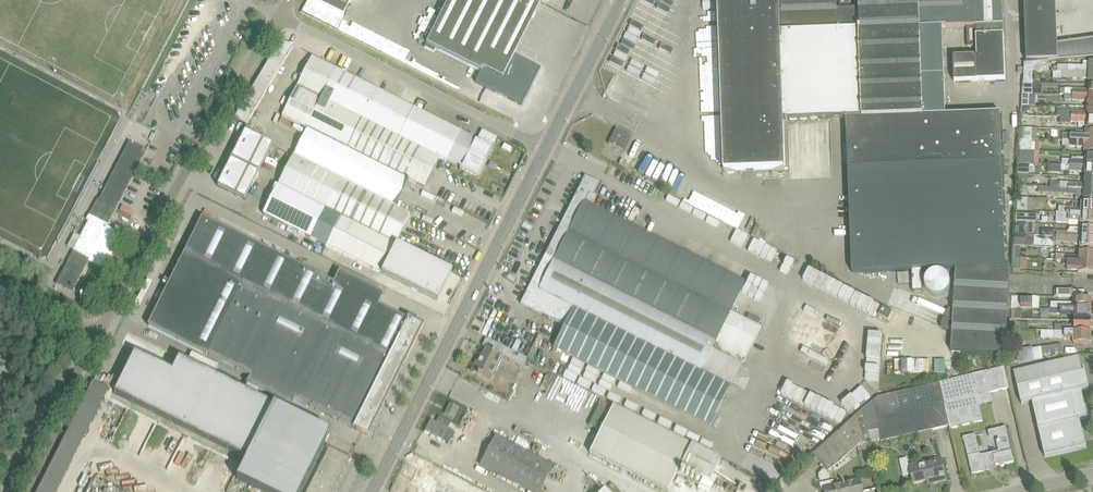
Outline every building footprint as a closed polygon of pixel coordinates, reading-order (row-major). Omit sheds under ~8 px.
[(343,16),(351,0),(313,0),(343,16)] [(476,82),(522,106),(540,69),(514,56),(541,3),(535,0),(448,0),(424,47),(434,52),(435,49),(481,72),(476,82)] [(837,0),(718,0),(724,172),(786,170),(784,121),(847,118),(852,272),(911,270),(922,270),(956,268),(951,351),(1006,354),(1011,267),(1006,267),(1000,113),(946,115),(942,27),(946,27),(966,26),(967,46),(977,46),(977,56),(953,57),(954,82),(977,81),(977,80),(1005,79),(1003,24),(1002,24),(1002,0),(859,0),(859,6),(851,7),(850,0),(840,0),(840,10),(838,10),(837,0)] [(1027,64),(1041,62),(1060,60),(1065,59),(1090,57),(1090,58),(1092,57),(1092,39),(1058,44),(1056,0),(1025,0),(1027,64)] [(282,42),(234,119),(248,127),(287,56),(293,47),(282,42)] [(306,129),(293,156),(395,207),(408,180),(423,188),(438,158),(460,168),(459,170),(461,171),(461,169),(478,177),(493,147),(312,56),(307,66),(282,117),(306,129)] [(1058,66),(1058,71),(1072,70),(1076,71),(1092,72),(1092,57),(1090,58),(1090,62),(1083,61),(1083,66),(1068,65),(1068,66),(1058,66)] [(1041,62),(1024,64),(1024,72),(1033,72),(1042,72),(1041,62)] [(1092,82),(1092,72),(1076,71),(1072,70),(1058,71),(1058,72),(1062,72),(1062,77),(1089,79),(1089,82),(1092,82)] [(1033,72),(1024,72),(1023,84),(1033,83),(1033,72)] [(1033,84),(1024,84),(1023,94),(1028,94),(1033,94),(1033,84)] [(1063,91),(1063,94),(1073,94),(1092,95),(1092,85),(1089,85),(1089,90),(1066,89),(1066,92),(1063,91)] [(1063,99),(1088,100),(1088,105),(1092,106),(1092,95),(1073,94),(1063,94),(1063,99)] [(1092,118),(1092,108),(1088,107),(1088,112),(1062,111),(1062,116),(1060,116),(1072,117),(1092,118)] [(1072,117),(1060,116),(1060,121),(1079,122),(1079,127),(1092,128),(1092,118),(1072,117)] [(620,149),(625,152),(632,136),(616,128),(611,137),(608,144),(620,149)] [(1020,128),(1019,139),(1038,139),(1038,128),(1020,128)] [(1062,133),(1062,140),(1092,142),(1092,131),(1086,130),(1086,132),(1076,131),(1075,134),(1062,133)] [(245,132),(217,187),(245,200),(272,146),(245,132)] [(1019,139),(1019,152),(1032,152),(1037,152),(1040,152),(1040,140),(1038,139),(1019,139)] [(1092,153),(1092,142),(1062,140),(1062,146),(1085,147),(1085,152),(1092,153)] [(108,262),(111,262),(119,246),(118,243),(122,235),(107,227),(137,171),(147,150),(129,141),(111,177),(112,178),(110,182),(108,181),(99,200),(98,199),(86,220),(89,221),(56,284),(72,293),(89,262),(104,270),(108,262)] [(1019,152),(1019,163),(1031,163),(1032,152),(1019,152)] [(1086,155),(1086,157),(1072,157),(1072,160),(1062,159),(1062,165),(1070,165),(1092,166),(1092,156),(1086,155)] [(293,156),(263,215),(326,246),(340,216),(395,244),(410,215),(395,207),(293,156)] [(1027,164),(1019,164),(1019,175),(1026,175),(1027,164)] [(1092,177),(1092,166),(1070,165),(1062,165),(1062,170),(1085,172),(1085,177),(1092,177)] [(1019,175),(1018,186),(1026,186),(1026,185),(1026,175),(1019,175)] [(585,176),(521,303),(565,325),(553,347),(563,352),(711,427),(731,388),(700,372),(711,350),(742,365),(761,328),(731,313),(746,282),(594,206),(592,205),(596,196),(593,195),(599,183),(585,176)] [(1068,188),(1092,190),(1092,179),(1085,179),(1084,184),(1059,182),(1059,181),(1050,181),(1050,187),(1050,188),(1068,188)] [(1018,186),(1017,197),(1025,197),(1026,186),(1018,186)] [(1092,201),(1092,190),(1068,188),(1050,188),(1039,187),(1038,192),(1068,194),(1076,195),(1075,199),(1084,199),(1083,200),(1092,201)] [(1028,198),(1017,198),(1017,210),(1028,210),(1028,198)] [(1089,203),(1072,202),(1072,207),(1058,206),(1058,212),(1067,213),(1092,214),(1092,203),(1089,203)] [(1027,223),(1028,211),(1016,211),(1016,223),(1018,223),(1027,223)] [(1058,212),(1056,212),(1056,222),(1069,223),(1069,221),(1082,222),(1081,225),(1092,225),(1092,214),(1067,213),(1058,212)] [(326,246),(381,273),(395,244),(340,216),(326,246)] [(352,429),(368,437),(371,431),(372,432),(374,427),(373,427),(423,327),(407,319),(407,320),(378,305),(383,294),(384,294),(374,289),(339,272),(333,283),(202,218),(184,253),(148,325),(157,330),(250,377),(246,385),(258,391),(291,407),(294,399),(352,428),(352,429)] [(1016,223),(1015,234),(1033,235),(1033,224),(1026,223),(1018,223),(1016,223)] [(1081,233),(1044,231),(1043,236),(1056,236),(1092,238),(1092,228),(1082,228),(1081,233)] [(1031,236),(1014,234),(1013,245),(1030,247),(1031,236)] [(1092,249),(1092,238),(1056,236),(1055,242),(1081,243),(1080,248),(1092,249)] [(395,244),(381,273),(436,301),(451,272),(395,244)] [(1080,256),(1056,255),(1055,259),(1065,260),(1092,262),(1092,252),(1080,251),(1080,256)] [(1028,258),(1020,258),(1013,258),(1013,268),(1020,268),(1020,269),(1027,269),(1028,258)] [(1092,272),(1092,262),(1065,260),(1063,260),(1063,265),(1067,265),(1067,271),(1092,272)] [(911,270),(912,291),(922,290),(922,270),(911,270)] [(1011,296),(1011,308),(1012,308),(1018,308),(1020,308),(1021,296),(1011,296)] [(1033,308),(1033,296),(1021,296),(1020,308),(1033,308)] [(1051,308),(1051,309),(1092,309),(1092,299),(1075,298),(1075,304),(1051,303),(1051,308)] [(889,320),(893,312),(883,307),(879,315),(889,320)] [(1074,319),(1092,319),(1092,309),(1051,309),(1051,308),(1043,309),(1043,314),(1051,314),(1074,314),(1074,319)] [(1075,325),(1056,325),(1055,331),(1091,331),(1091,321),(1075,321),(1075,325)] [(1074,344),(1091,344),(1091,331),(1055,331),(1036,330),(1036,338),(1074,339),(1074,344)] [(476,363),(471,372),(481,377),(490,381),(502,357),(515,363),(522,366),(526,359),(519,355),(498,344),(494,352),(487,348),(486,348),(482,356),(480,355),(476,363)] [(1018,363),(1042,359),(1042,355),(1062,352),(1061,344),(1016,352),(1018,363)] [(134,352),(114,393),(245,459),(246,459),(273,405),(179,357),(172,371),(134,352)] [(1014,371),(1022,404),(1032,402),(1081,390),(1087,389),(1079,356),(1014,371)] [(1004,367),(948,380),(939,383),(949,426),(950,426),(950,428),(983,421),(980,405),(992,403),(990,393),(1009,389),(1004,367)] [(878,397),(874,400),(864,409),(869,431),(879,429),(882,442),(918,434),(920,442),(934,438),(933,430),(949,426),(939,383),(932,384),(878,397)] [(1081,390),(1032,402),(1039,429),(1079,420),(1087,418),(1081,390)] [(601,400),(589,425),(601,430),(590,452),(669,491),(681,467),(702,478),(699,485),(710,491),(713,484),(710,482),(721,460),(601,400)] [(458,408),(450,404),(445,414),(453,418),(458,408)] [(236,478),(264,491),(300,491),(330,433),(273,405),(246,459),(245,459),(236,478)] [(869,431),(864,409),(857,415),(813,454),(828,471),(859,444),(860,446),(858,447),(863,474),(877,471),(868,432),(869,431)] [(423,431),(447,443),(453,432),(447,429),(450,423),(438,417),(436,423),(430,419),(423,431)] [(1086,447),(1079,420),(1039,429),(1045,457),(1086,447)] [(1014,462),(1006,427),(988,431),(990,438),(995,437),(998,450),(980,455),(975,434),(963,437),(970,464),(972,474),(988,470),(989,470),(990,469),(990,467),(989,463),(995,461),(996,466),(1000,465),(1000,466),(1001,467),(1002,467),(1003,467),(1004,466),(1004,465),(1004,464),(1014,462)] [(554,465),(496,435),(480,465),(532,491),(540,491),(554,465)] [(349,461),(350,461),(351,458),(328,447),(305,491),(333,491),(349,461)] [(883,451),(874,453),(876,462),(885,460),(883,451)] [(934,483),(946,480),(941,459),(910,466),(914,484),(934,479),(934,483)] [(822,490),(825,490),(826,491),(863,491),(860,479),(843,483),(844,485),(835,487),(833,481),(820,484),(822,490)]
